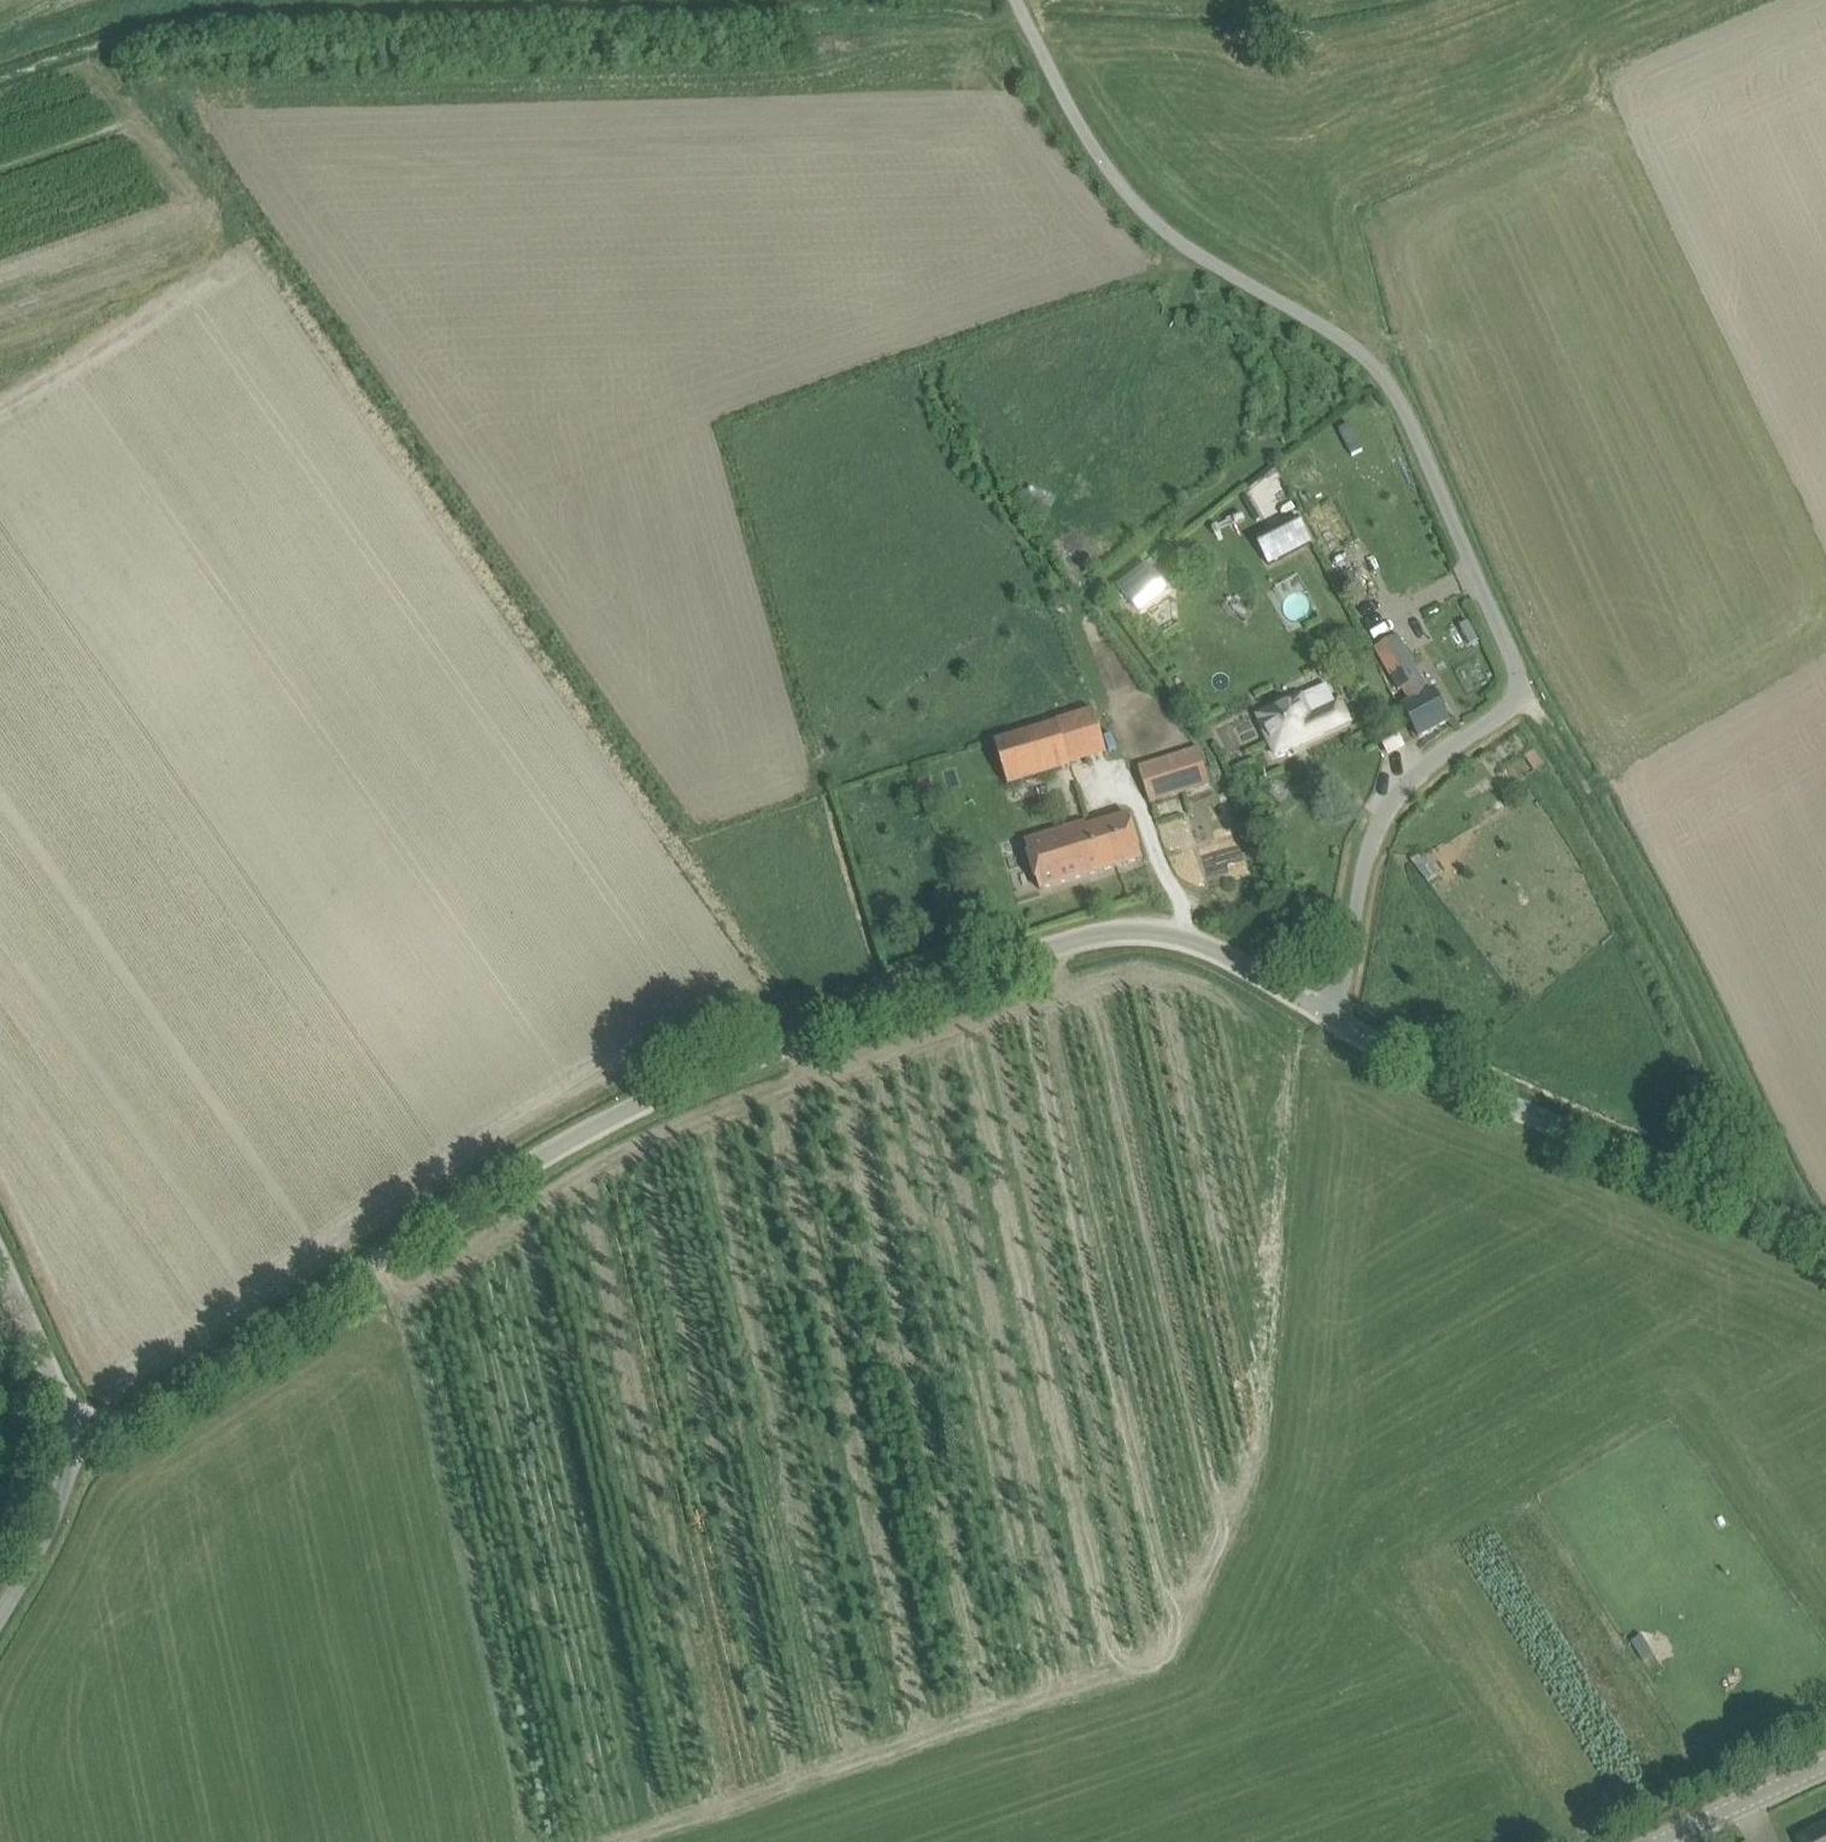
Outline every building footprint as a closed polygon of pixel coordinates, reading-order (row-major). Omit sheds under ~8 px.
[(1256,539),(1269,564),(1312,542),(1299,517),(1256,539)] [(1336,578),(1343,592),(1358,584),(1350,570),(1336,578)] [(1126,596),(1139,613),(1169,588),(1156,572),(1126,596)] [(1402,707),(1418,737),(1450,720),(1434,690),(1430,693),(1398,635),(1375,648),(1399,691),(1402,689),(1410,703),(1402,707)] [(1303,693),(1257,714),(1275,755),(1350,721),(1339,697),(1335,699),(1328,683),(1303,694),(1303,693)] [(995,741),(1008,785),(1107,755),(1093,709),(1057,720),(1058,722),(995,741)] [(1380,740),(1389,754),(1403,745),(1395,732),(1380,740)] [(1138,767),(1150,804),(1209,784),(1198,748),(1138,767)] [(1088,828),(1087,824),(1026,842),(1040,890),(1142,859),(1129,816),(1088,828)] [(1432,851),(1423,855),(1430,864),(1438,859),(1432,851)] [(1798,1838),(1800,1841),(1825,1841),(1825,1825),(1798,1838)]
